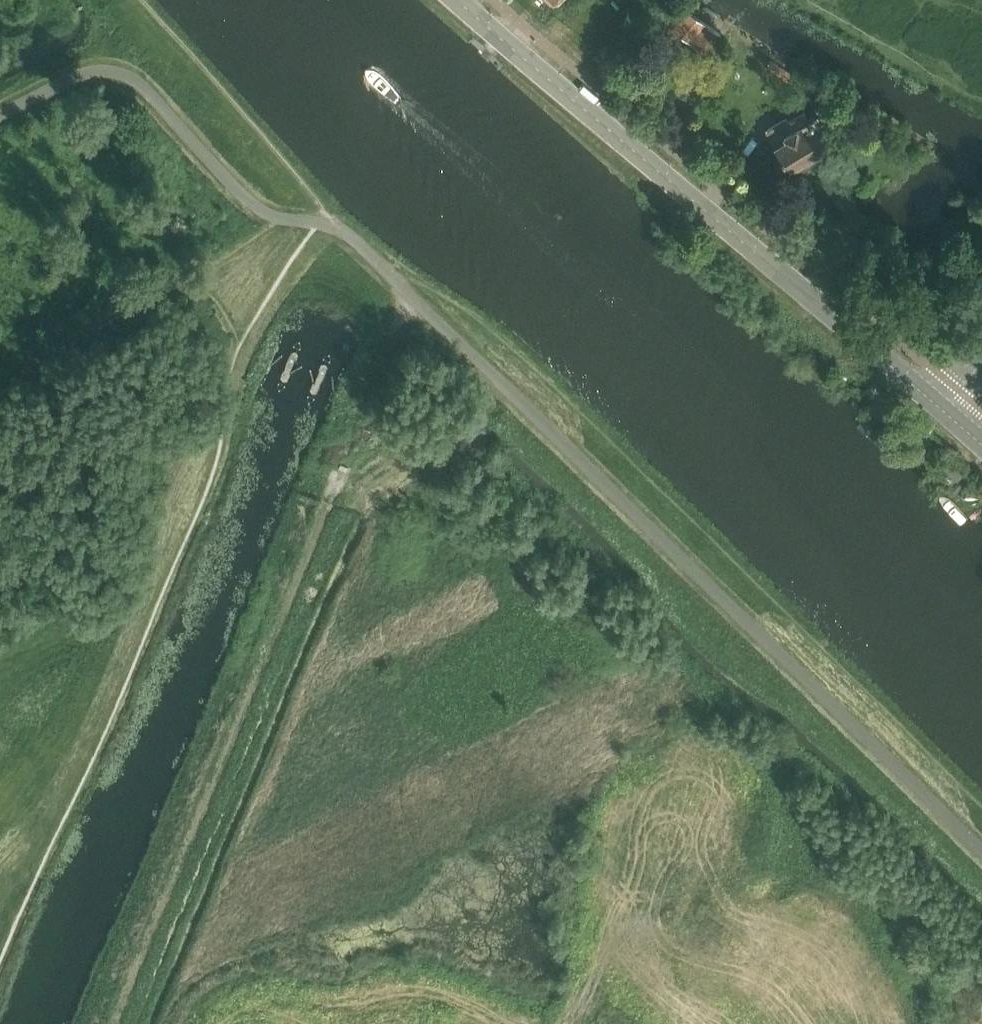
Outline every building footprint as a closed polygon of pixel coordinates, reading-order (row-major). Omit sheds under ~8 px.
[(725,36),(685,9),(670,28),(710,55),(725,36)] [(788,80),(792,74),(770,59),(766,65),(788,80)] [(766,129),(773,140),(780,151),(773,155),(783,172),(800,163),(803,167),(825,155),(822,150),(833,143),(817,117),(813,119),(811,115),(793,126),(786,116),(766,129)] [(298,357),(296,353),(291,354),(281,378),(284,383),(288,382),(292,373),(298,357)] [(956,512),(964,512),(964,504),(956,504),(956,512)]
